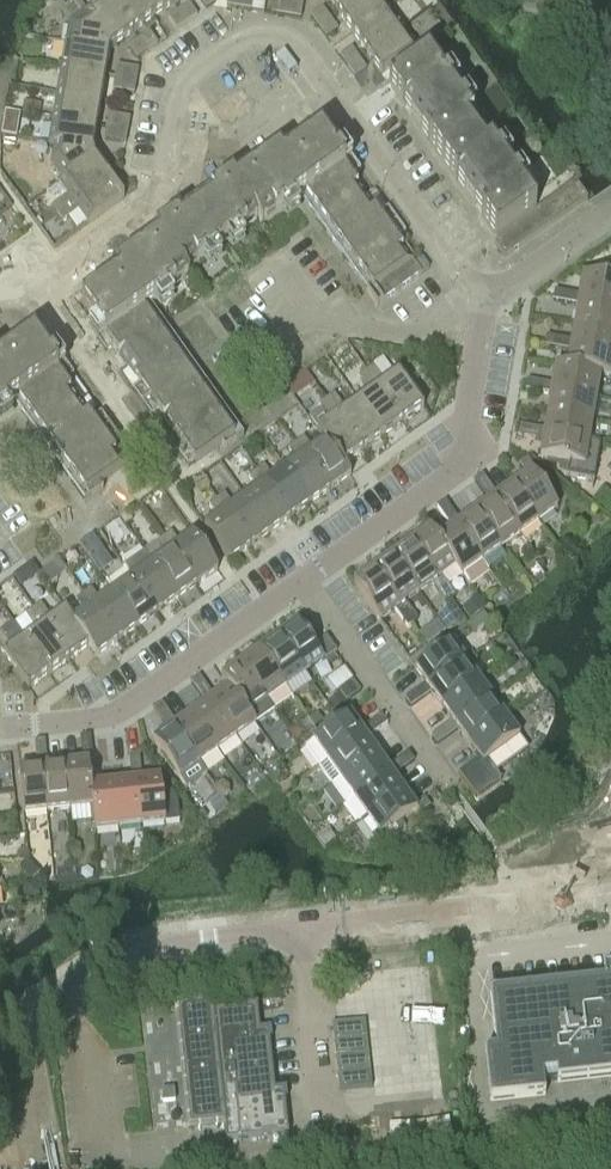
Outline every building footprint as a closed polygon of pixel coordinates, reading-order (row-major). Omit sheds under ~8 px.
[(90,15),(91,15),(113,46),(133,32),(110,0),(101,0),(86,11),(90,15)] [(153,18),(140,0),(110,0),(133,32),(153,18)] [(173,4),(170,0),(140,0),(153,18),(173,4)] [(216,1),(216,0),(200,0),(206,8),(216,1)] [(237,8),(250,10),(252,0),(239,0),(237,8)] [(288,16),(291,0),(278,0),(276,14),(288,16)] [(288,16),(300,19),(304,0),(291,0),(288,16)] [(338,14),(357,0),(328,0),(338,14)] [(352,34),(388,8),(383,0),(357,0),(338,14),(352,34)] [(188,4),(178,11),(186,23),(196,15),(188,4)] [(403,28),(388,8),(352,34),(366,54),(403,28)] [(311,17),(318,27),(330,19),(323,9),(311,17)] [(176,30),(186,23),(178,11),(167,18),(176,30)] [(74,26),(72,45),(71,46),(109,53),(113,46),(91,15),(90,15),(74,26)] [(330,19),(318,27),(326,38),(337,29),(330,19)] [(418,49),(403,28),(366,54),(381,74),(418,49)] [(148,32),(138,39),(146,51),(157,44),(148,32)] [(136,58),(146,51),(138,39),(127,47),(136,58)] [(66,44),(61,69),(105,77),(109,53),(71,46),(72,45),(66,44)] [(339,57),(346,67),(358,59),(351,48),(339,57)] [(388,84),(442,160),(482,132),(428,56),(388,84)] [(358,59),(346,67),(354,77),(366,69),(358,59)] [(116,66),(114,78),(135,82),(137,69),(116,66)] [(61,69),(57,94),(101,101),(105,77),(61,69)] [(133,94),(135,82),(114,78),(112,91),(133,94)] [(57,94),(53,119),(97,126),(101,101),(57,94)] [(24,102),(22,113),(40,115),(41,104),(24,102)] [(108,115),(106,128),(127,131),(129,119),(108,115)] [(49,144),(55,145),(55,144),(93,150),(97,126),(53,119),(49,144)] [(1,135),(16,137),(17,130),(2,127),(1,135)] [(125,144),(127,131),(106,128),(104,140),(125,144)] [(482,132),(442,160),(497,236),(536,208),(482,132)] [(259,221),(258,221),(261,226),(305,195),(382,303),(421,275),(320,133),(283,160),(279,155),(235,185),(234,186),(259,221)] [(5,137),(4,145),(14,147),(16,138),(5,137)] [(51,164),(62,179),(63,180),(95,158),(95,157),(93,150),(55,144),(55,145),(51,164)] [(51,207),(57,215),(109,177),(95,158),(63,180),(62,179),(58,182),(67,196),(51,207)] [(124,198),(109,177),(57,215),(62,222),(78,211),(88,224),(124,198)] [(155,235),(158,240),(159,239),(184,274),(185,273),(258,221),(259,221),(234,186),(235,185),(232,180),(155,235)] [(578,186),(569,192),(579,205),(587,199),(578,186)] [(579,205),(569,192),(561,197),(571,211),(579,205)] [(561,197),(553,203),(562,217),(571,211),(561,197)] [(553,203),(544,209),(554,223),(562,217),(553,203)] [(554,223),(544,209),(536,215),(546,229),(554,223)] [(536,215),(528,221),(537,235),(546,229),(536,215)] [(519,227),(529,241),(537,235),(528,221),(519,227)] [(519,227),(511,233),(521,247),(529,241),(519,227)] [(511,233),(503,239),(512,253),(521,247),(511,233)] [(159,239),(158,240),(115,271),(119,276),(81,303),(195,463),(234,435),(144,309),(189,278),(185,273),(184,274),(159,239)] [(512,253),(503,239),(494,245),(504,259),(512,253)] [(580,296),(579,301),(610,306),(610,282),(583,277),(580,296)] [(553,301),(565,304),(567,294),(554,292),(553,301)] [(579,301),(580,296),(567,294),(565,304),(578,306),(575,323),(610,329),(610,306),(579,301)] [(575,323),(572,341),(571,346),(610,353),(610,329),(575,323)] [(19,399),(86,494),(125,466),(34,337),(0,361),(0,412),(19,399)] [(545,347),(558,349),(559,339),(547,337),(545,347)] [(571,346),(572,341),(559,339),(558,349),(570,351),(567,368),(567,369),(600,374),(600,375),(610,377),(610,353),(571,346)] [(373,366),(366,372),(402,423),(423,407),(398,373),(385,382),(373,366)] [(596,398),(600,375),(600,374),(567,369),(567,368),(556,366),(552,385),(552,390),(596,398)] [(370,393),(357,402),(382,437),(402,423),(366,372),(358,377),(370,393)] [(525,391),(538,393),(540,383),(527,381),(525,391)] [(592,420),(596,398),(552,390),(552,385),(540,383),(538,393),(551,395),(548,412),(592,420)] [(334,394),(326,400),(363,451),(382,437),(357,402),(345,410),(334,394)] [(317,431),(324,441),(325,441),(342,465),(343,465),(363,451),(326,400),(319,405),(330,421),(317,431)] [(588,443),(592,420),(548,412),(545,430),(532,428),(530,438),(543,440),(544,435),(588,443)] [(518,436),(530,438),(532,428),(519,426),(518,436)] [(600,445),(588,443),(544,435),(543,440),(540,459),(568,464),(566,477),(593,481),(600,445)] [(304,438),(296,443),(330,490),(351,475),(343,465),(342,465),(325,441),(324,441),(312,450),(304,438)] [(297,461),(285,469),(310,505),(330,490),(296,443),(288,449),(297,461)] [(526,475),(512,486),(538,522),(557,508),(532,473),(535,471),(527,459),(519,465),(526,475)] [(264,466),(256,472),(290,519),(310,505),(285,469),(273,478),(264,466)] [(270,533),(290,519),(256,472),(249,477),(257,489),(245,498),(270,533)] [(474,481),(481,491),(490,485),(482,475),(474,481)] [(519,536),(493,499),(497,496),(490,485),(481,491),(489,502),(474,512),(500,549),(519,536)] [(519,536),(538,522),(512,486),(497,496),(493,499),(519,536)] [(250,547),(270,533),(245,498),(233,506),(224,494),(217,500),(250,547)] [(229,562),(250,547),(217,500),(209,505),(218,517),(204,527),(229,562)] [(437,507),(444,518),(452,512),(445,502),(437,507)] [(487,570),(456,526),(460,523),(452,512),(444,518),(452,528),(437,539),(456,566),(455,567),(462,576),(468,584),(487,570)] [(506,557),(500,549),(474,512),(460,523),(456,526),(487,570),(506,557)] [(127,513),(120,517),(125,525),(132,520),(127,513)] [(119,521),(107,529),(117,544),(129,535),(119,521)] [(448,585),(462,576),(455,567),(456,566),(437,539),(430,529),(411,543),(436,580),(432,584),(438,592),(447,585),(448,585)] [(171,533),(163,538),(197,585),(218,570),(193,535),(179,545),(171,533)] [(100,548),(92,537),(81,545),(89,556),(100,548)] [(197,585),(163,538),(155,544),(164,556),(152,564),(177,599),(197,585)] [(432,584),(436,580),(411,543),(392,556),(418,593),(432,584)] [(404,603),(418,593),(392,556),(374,570),(399,607),(395,610),(401,619),(410,612),(404,603)] [(131,561),(123,567),(157,614),(177,599),(152,564),(140,573),(131,561)] [(157,614),(123,567),(116,572),(124,584),(112,593),(137,628),(157,614)] [(380,620),(395,610),(399,607),(374,570),(354,584),(380,620)] [(454,594),(448,585),(447,585),(438,592),(444,601),(454,594)] [(91,589),(84,595),(117,642),(137,628),(112,593),(100,601),(91,589)] [(117,642),(84,595),(76,600),(85,612),(73,621),(72,622),(89,646),(88,646),(96,657),(117,642)] [(478,597),(462,608),(470,620),(486,609),(478,597)] [(40,604),(33,609),(69,660),(88,646),(89,646),(72,622),(73,621),(65,610),(52,620),(40,604)] [(36,631),(24,639),(49,674),(69,660),(33,609),(25,615),(36,631)] [(417,621),(410,612),(401,619),(407,628),(417,621)] [(448,614),(439,620),(446,631),(455,625),(448,614)] [(437,621),(419,634),(427,645),(445,632),(437,621)] [(300,677),(306,686),(315,679),(309,671),(324,660),(313,646),(298,624),(278,638),(304,674),(300,677)] [(49,674),(24,639),(12,648),(1,632),(0,633),(0,650),(28,690),(49,674)] [(326,637),(313,646),(324,660),(333,654),(336,651),(326,637)] [(259,651),(286,687),(300,677),(304,674),(278,638),(259,651)] [(415,669),(426,685),(429,689),(465,662),(462,659),(451,643),(415,669)] [(267,701),(286,687),(259,651),(241,664),(267,701)] [(471,653),(462,659),(465,662),(474,656),(471,653)] [(333,654),(324,660),(328,666),(337,659),(333,654)] [(474,656),(465,662),(468,667),(477,661),(474,656)] [(468,667),(465,662),(429,689),(426,685),(415,692),(421,700),(432,693),(442,707),(478,681),(468,667)] [(248,714),(249,714),(267,701),(241,664),(221,678),(228,688),(229,687),(248,714)] [(334,674),(345,696),(359,690),(348,668),(334,674)] [(198,693),(206,688),(199,677),(191,683),(198,693)] [(455,726),(492,700),(478,681),(442,707),(452,722),(455,726)] [(256,723),(249,714),(248,714),(229,687),(228,688),(214,698),(210,701),(236,737),(256,723)] [(206,704),(191,714),(217,751),(236,737),(210,701),(214,698),(206,688),(198,693),(206,704)] [(410,708),(421,700),(415,692),(405,699),(410,708)] [(469,745),(505,719),(492,700),(455,726),(452,722),(442,729),(448,738),(458,730),(469,745)] [(161,720),(169,714),(161,704),(153,709),(161,720)] [(206,774),(199,764),(172,728),(177,725),(169,714),(161,720),(168,730),(153,742),(186,788),(206,774)] [(199,764),(217,751),(191,714),(177,725),(172,728),(199,764)] [(366,739),(377,732),(371,723),(360,731),(349,715),(305,747),(319,766),(363,735),(366,739)] [(381,716),(371,723),(377,732),(387,724),(381,716)] [(519,738),(505,719),(469,745),(479,759),(458,774),(475,799),(501,781),(495,773),(527,750),(519,738)] [(296,728),(291,731),(297,740),(306,734),(301,728),(296,728)] [(448,738),(442,729),(431,737),(437,745),(448,738)] [(377,754),(366,739),(363,735),(319,766),(332,785),(377,754)] [(80,737),(81,750),(91,749),(90,736),(80,737)] [(34,742),(36,755),(46,753),(44,741),(34,742)] [(83,763),(65,764),(70,809),(92,807),(93,807),(91,786),(89,763),(93,763),(91,749),(81,750),(83,763)] [(47,766),(46,753),(36,755),(37,767),(18,769),(23,814),(47,812),(42,767),(47,766)] [(408,753),(397,761),(403,769),(414,761),(408,753)] [(403,769),(397,761),(387,768),(377,754),(332,785),(346,804),(390,772),(393,776),(403,769)] [(129,756),(130,769),(140,768),(139,755),(129,756)] [(65,764),(47,766),(42,767),(47,812),(70,809),(65,764)] [(132,782),(114,783),(119,828),(141,826),(137,781),(142,780),(140,768),(130,769),(132,782)] [(403,791),(393,776),(390,772),(346,804),(359,822),(361,821),(403,791)] [(161,778),(142,780),(137,781),(141,826),(180,822),(177,801),(172,792),(162,793),(161,778)] [(114,783),(91,786),(93,807),(92,807),(95,831),(119,828),(114,783)] [(403,791),(361,821),(375,841),(383,835),(388,840),(405,828),(401,822),(416,812),(418,815),(429,806),(424,798),(414,805),(403,791)] [(37,883),(25,885),(25,891),(30,896),(39,895),(37,883)] [(490,993),(496,1050),(484,1052),(490,1101),(545,1095),(544,1084),(610,1076),(610,969),(602,970),(604,981),(490,993)] [(225,1125),(227,1141),(288,1135),(284,1099),(284,1096),(278,1091),(275,1091),(269,1039),(269,1036),(262,1031),(260,1031),(257,1005),(213,1009),(212,1000),(176,1004),(188,1128),(225,1125)] [(332,1024),(339,1091),(372,1087),(365,1020),(332,1024)]
